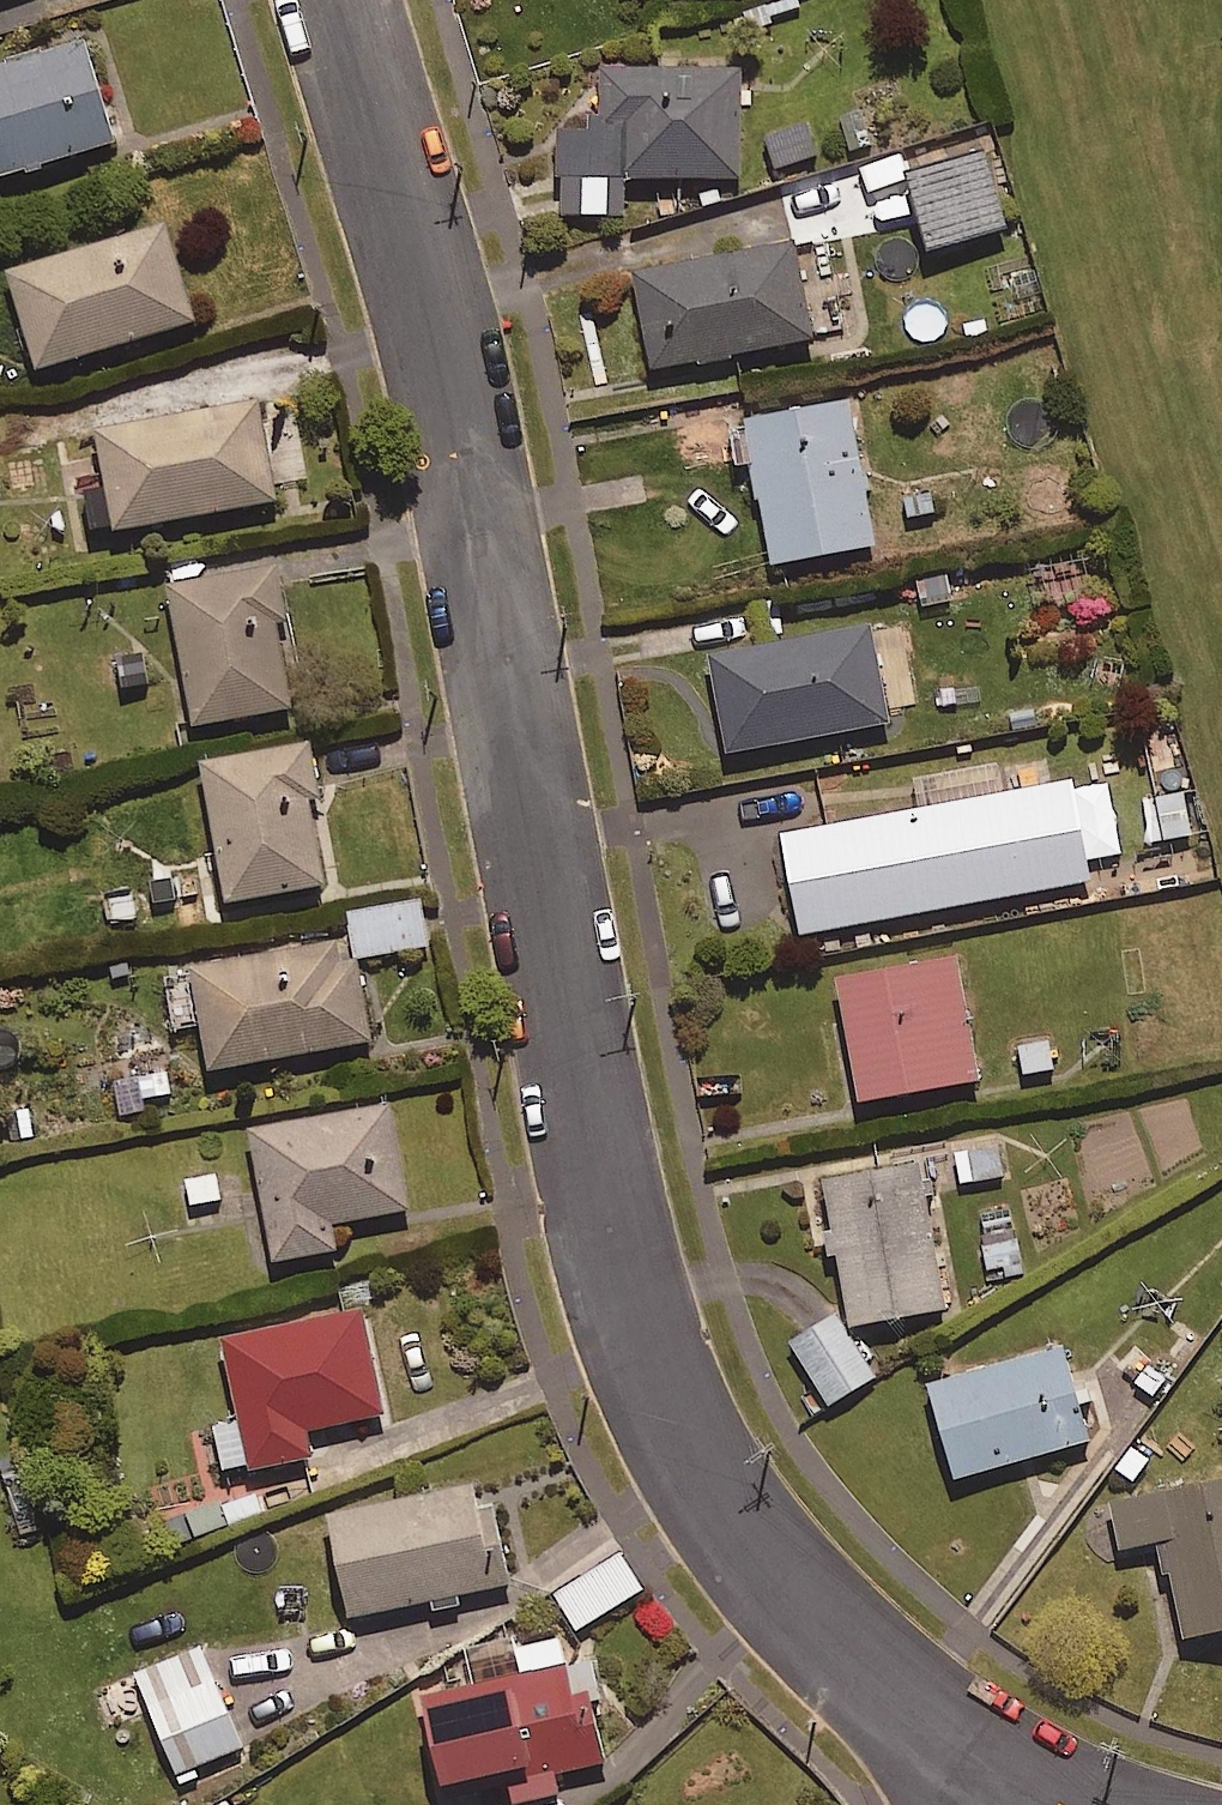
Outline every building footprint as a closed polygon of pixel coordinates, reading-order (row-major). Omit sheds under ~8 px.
[(80,37),(0,62),(0,173),(111,138),(80,37)] [(737,64),(600,68),(602,124),(556,125),(558,213),(623,212),(622,176),(740,173),(737,64)] [(813,156),(807,124),(760,133),(767,165),(813,156)] [(0,264),(0,270),(29,369),(193,320),(163,216),(0,264)] [(813,335),(793,239),(630,273),(650,368),(813,335)] [(948,329),(942,285),(883,292),(888,336),(948,329)] [(256,398),(93,423),(109,527),(272,501),(256,398)] [(874,542),(846,398),(743,417),(770,562),(874,542)] [(283,617),(274,563),(166,582),(190,722),(288,705),(273,619),(283,617)] [(887,720),(870,625),(709,654),(726,749),(887,720)] [(316,794),(307,742),(200,760),(225,899),(321,882),(306,796),(316,794)] [(911,780),(916,807),(779,832),(798,932),(1089,879),(1070,779),(1001,792),(996,764),(911,780)] [(1198,789),(1156,794),(1162,837),(1204,831),(1198,789)] [(128,886),(130,915),(180,911),(177,872),(149,874),(150,884),(128,886)] [(422,905),(346,910),(349,952),(424,947),(422,905)] [(347,958),(345,939),(188,961),(202,1065),(368,1041),(356,957),(347,958)] [(958,954),(833,974),(853,1100),(978,1080),(958,954)] [(406,1208),(389,1104),(248,1127),(270,1258),(334,1248),(329,1221),(406,1208)] [(917,1156),(823,1172),(848,1323),(943,1307),(917,1156)] [(1029,1276),(1009,1205),(968,1216),(988,1287),(1029,1276)] [(381,1412),(359,1308),(221,1338),(239,1420),(210,1426),(220,1474),(309,1455),(303,1429),(381,1412)] [(875,1375),(839,1312),(788,1341),(824,1404),(875,1375)] [(1087,1437),(1060,1344),(926,1383),(953,1476),(1087,1437)] [(1113,1499),(1122,1546),(1166,1537),(1186,1634),(1221,1627),(1221,1478),(1113,1499)] [(506,1583),(486,1480),(324,1512),(345,1615),(506,1583)] [(224,1523),(214,1496),(159,1516),(168,1543),(224,1523)] [(641,1588),(618,1551),(552,1591),(574,1628),(641,1588)] [(573,1695),(559,1637),(519,1647),(524,1670),(417,1695),(437,1781),(501,1767),(509,1803),(554,1793),(550,1775),(603,1762),(586,1691),(573,1695)] [(237,1748),(201,1647),(135,1670),(171,1771),(237,1748)]
